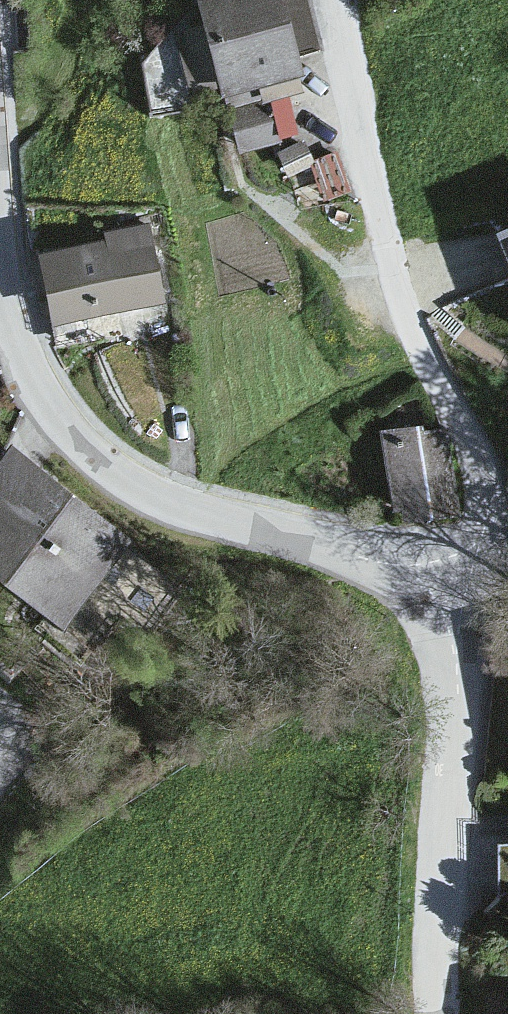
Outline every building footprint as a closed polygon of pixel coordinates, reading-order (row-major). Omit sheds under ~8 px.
[(198,2),(217,108),(306,88),(283,0),(206,0),(198,2)] [(102,253),(36,262),(50,326),(158,312),(145,233),(102,235),(102,253)] [(496,242),(507,272),(507,238),(496,242)] [(451,414),(387,418),(393,509),(457,505),(451,414)] [(0,454),(0,586),(59,633),(126,547),(1,452),(0,454)]
